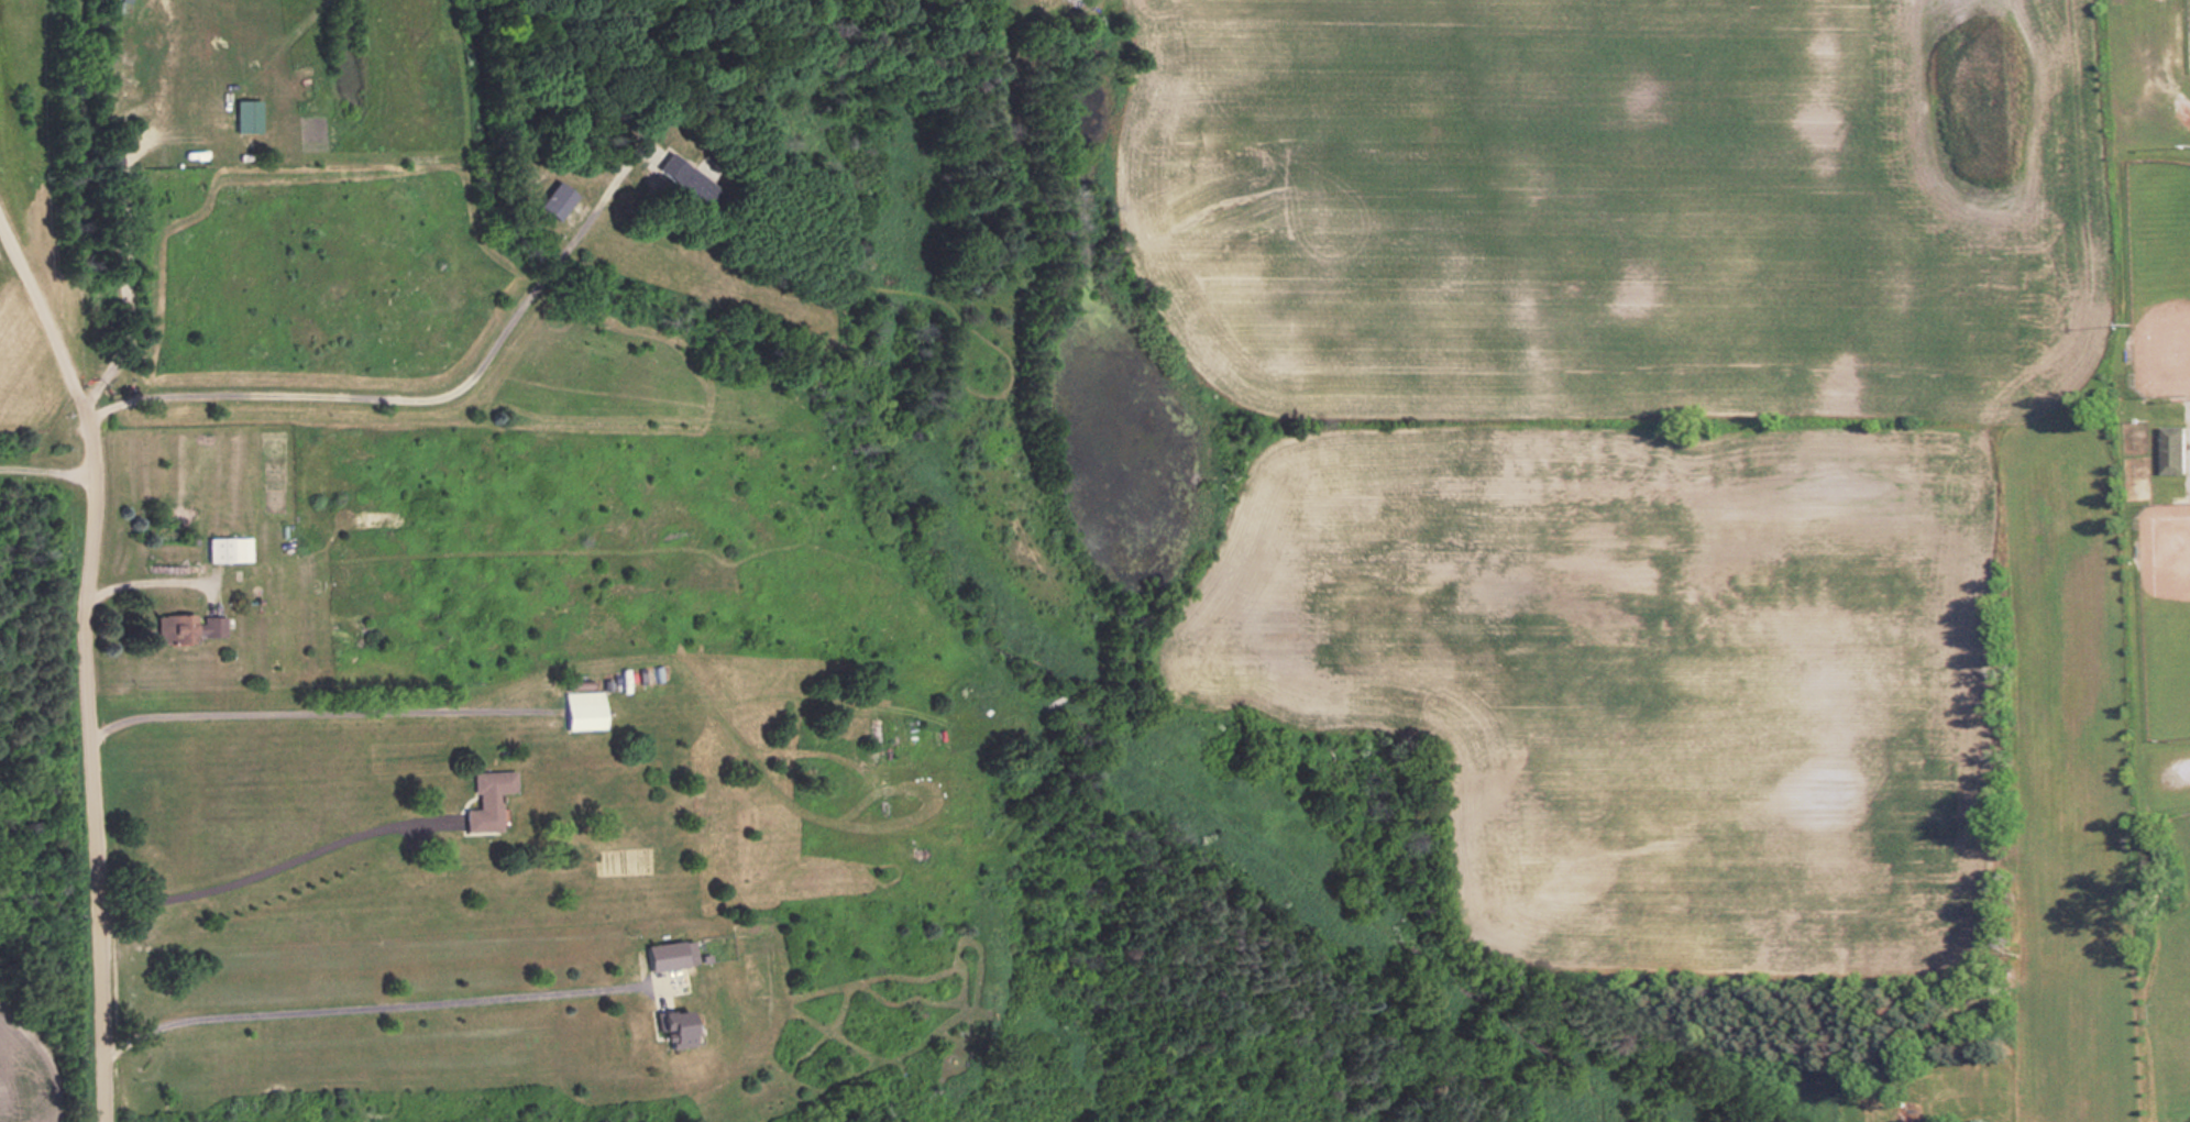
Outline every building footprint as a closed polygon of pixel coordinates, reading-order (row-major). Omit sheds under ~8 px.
[(565,194),(551,182),(540,195),(554,207),(565,194)] [(2157,472),(2182,472),(2182,425),(2157,425),(2157,472)] [(238,537),(202,537),(202,562),(238,562),(238,537)] [(150,642),(187,642),(187,637),(220,637),(220,614),(150,615),(150,642)] [(600,690),(560,691),(561,729),(601,728),(600,690)] [(469,772),(470,809),(459,809),(460,831),(496,830),(495,793),(513,793),(512,770),(469,772)] [(637,945),(639,969),(690,963),(688,939),(637,945)] [(656,1048),(681,1044),(676,1010),(651,1014),(656,1048)]
